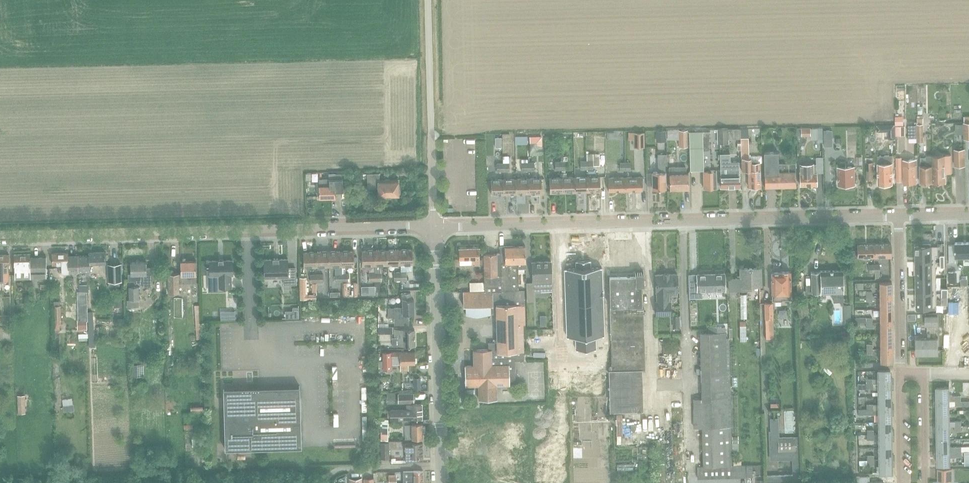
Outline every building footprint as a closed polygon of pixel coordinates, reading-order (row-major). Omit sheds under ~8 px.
[(810,126),(801,126),(801,134),(810,134),(810,126)] [(728,141),(727,127),(717,128),(717,141),(728,141)] [(679,146),(687,146),(687,129),(679,130),(679,146)] [(710,168),(710,161),(710,142),(710,129),(703,129),(689,129),(690,168),(703,168),(703,169),(704,187),(717,186),(716,168),(710,168)] [(665,130),(657,130),(657,140),(665,140),(665,130)] [(832,130),(824,130),(824,145),(832,145),(832,130)] [(634,146),(644,146),(643,132),(634,132),(634,139),(634,146)] [(749,157),(748,137),(741,137),(742,170),(748,169),(749,186),(761,185),(760,162),(761,161),(761,155),(750,155),(750,157),(749,157)] [(955,149),(955,165),(965,165),(965,148),(955,149)] [(765,187),(780,186),(780,185),(795,184),(795,162),(778,163),(778,151),(764,151),(765,187)] [(730,152),(720,152),(721,186),(739,186),(739,160),(730,160),(730,152)] [(599,165),(599,153),(586,153),(586,160),(592,159),(592,165),(599,165)] [(666,188),(665,164),(667,164),(667,153),(657,153),(658,171),(652,171),(652,172),(653,184),(653,188),(666,188)] [(879,182),(893,182),(892,162),(892,154),(878,154),(878,157),(879,182)] [(933,155),(933,165),(933,182),(946,182),(945,164),(945,156),(945,154),(933,155)] [(921,165),(920,165),(921,182),(933,182),(933,165),(933,155),(927,155),(927,157),(921,157),(921,165)] [(904,164),(904,182),(916,182),(916,158),(904,158),(904,164)] [(841,166),(839,166),(839,184),(855,183),(855,165),(846,166),(846,161),(840,161),(841,166)] [(800,163),(801,184),(817,184),(816,163),(800,163)] [(686,166),(669,167),(670,188),(688,188),(688,172),(686,173),(686,166)] [(566,177),(566,172),(562,172),(562,177),(562,191),(575,191),(574,177),(566,177)] [(319,197),(335,197),(335,185),(344,185),(343,173),(337,173),(329,173),(329,179),(319,179),(319,185),(319,197)] [(368,173),(368,187),(379,187),(379,196),(398,195),(398,179),(379,179),(379,173),(368,173)] [(625,189),(625,175),(608,176),(608,190),(625,189)] [(642,175),(625,175),(625,189),(642,189),(642,175)] [(587,190),(587,176),(574,177),(575,191),(587,190)] [(600,176),(587,176),(587,190),(600,190),(600,176)] [(562,191),(562,177),(549,177),(550,191),(562,191)] [(516,192),(516,178),(504,179),(504,193),(516,192)] [(529,192),(528,178),(516,178),(516,192),(529,192)] [(541,178),(528,178),(529,192),(542,192),(541,178)] [(504,193),(504,179),(491,179),(491,193),(504,193)] [(949,244),(950,263),(956,262),(956,256),(963,256),(963,257),(968,257),(968,242),(955,242),(956,244),(949,244)] [(923,245),(915,245),(916,261),(936,261),(936,254),(938,254),(938,245),(931,245),(931,243),(923,243),(923,245)] [(874,257),(874,244),(857,244),(857,255),(863,255),(863,257),(874,257)] [(891,244),(874,244),(874,257),(886,256),(886,254),(891,254),(891,244)] [(501,290),(505,290),(519,289),(518,268),(526,268),(525,261),(525,245),(501,246),(501,252),(497,252),(497,275),(501,275),(501,290)] [(472,258),(472,264),(480,264),(479,246),(459,247),(459,258),(472,258)] [(412,248),(399,249),(400,263),(413,263),(412,248)] [(375,264),(375,249),(362,250),(362,264),(375,264)] [(387,264),(387,249),(375,249),(375,264),(387,264)] [(400,263),(399,249),(387,249),(387,264),(400,263)] [(341,273),(341,265),(341,250),(328,251),(329,265),(335,265),(335,273),(341,273)] [(354,250),(341,250),(341,265),(354,264),(354,250)] [(89,254),(78,254),(79,270),(90,270),(90,262),(93,262),(93,265),(99,264),(99,262),(105,262),(105,251),(89,252),(89,254)] [(316,265),(316,251),(303,251),(304,266),(316,265)] [(329,265),(328,251),(316,251),(316,265),(329,265)] [(79,270),(78,254),(68,255),(68,252),(52,253),(52,263),(62,263),(62,271),(68,271),(79,270)] [(497,275),(497,252),(484,253),(485,290),(501,290),(501,275),(497,275)] [(30,253),(14,254),(14,278),(31,277),(30,272),(46,271),(46,255),(30,256),(30,253)] [(9,264),(9,254),(0,254),(0,288),(1,288),(1,280),(9,280),(9,264)] [(273,258),(264,259),(264,277),(283,277),(284,284),(296,284),(296,268),(288,269),(288,258),(279,258),(273,258)] [(233,274),(232,259),(223,260),(223,259),(218,259),(218,260),(209,260),(210,275),(219,275),(219,287),(231,287),(231,274),(233,274)] [(576,267),(565,268),(567,336),(576,336),(576,349),(596,349),(595,335),(604,335),(602,297),(603,297),(603,289),(602,289),(601,266),(596,266),(594,266),(590,267),(590,259),(576,259),(576,267)] [(181,272),(169,273),(169,293),(179,293),(179,283),(197,282),(196,260),(180,261),(181,272)] [(551,279),(551,260),(532,261),(533,281),(533,290),(541,290),(541,285),(551,285),(552,285),(551,279)] [(152,269),(151,267),(146,267),(146,261),(130,262),(131,273),(128,273),(128,280),(136,280),(136,277),(140,277),(140,279),(140,281),(142,282),(144,283),(145,284),(147,284),(150,284),(150,282),(151,280),(152,280),(152,281),(153,278),(153,275),(153,272),(152,269)] [(936,261),(916,261),(916,277),(936,277),(936,261)] [(107,264),(108,280),(120,279),(119,263),(107,264)] [(740,278),(729,278),(729,290),(751,289),(751,285),(761,285),(761,268),(740,268),(740,278)] [(843,300),(842,270),(820,270),(820,271),(810,272),(811,282),(805,282),(805,292),(811,292),(833,291),(833,301),(840,300),(843,300)] [(951,271),(951,282),(962,281),(962,270),(951,271)] [(635,274),(610,275),(612,366),(609,366),(610,410),(643,409),(642,369),(645,369),(643,304),(642,304),(642,283),(644,283),(644,271),(635,271),(635,274)] [(790,298),(790,292),(791,292),(790,271),(781,271),(781,272),(772,272),(772,292),(773,300),(778,300),(782,300),(782,298),(790,298)] [(664,273),(655,274),(656,291),(657,300),(655,300),(656,314),(670,314),(670,300),(669,300),(669,291),(677,291),(677,273),(668,273),(664,273)] [(697,274),(689,274),(690,298),(703,297),(702,290),(705,290),(705,284),(704,284),(704,273),(697,273),(697,274)] [(725,273),(704,273),(704,284),(705,284),(705,290),(725,290),(725,273)] [(307,294),(306,277),(300,277),(301,299),(307,299),(316,299),(316,294),(307,294)] [(936,277),(916,277),(916,293),(937,292),(936,277)] [(470,290),(485,290),(485,281),(470,282),(470,290)] [(892,295),(892,281),(880,282),(880,295),(892,295)] [(129,286),(129,299),(139,299),(139,286),(129,286)] [(524,359),(524,324),(525,324),(524,289),(519,289),(505,290),(505,303),(496,303),(496,313),(497,341),(488,342),(488,349),(473,349),(474,365),(465,365),(465,385),(478,385),(479,400),(497,399),(496,385),(510,384),(510,381),(515,381),(515,360),(524,359)] [(505,303),(505,290),(501,290),(485,290),(463,291),(463,305),(465,305),(465,314),(473,313),(473,314),(476,316),(477,316),(480,314),(480,313),(496,313),(496,303),(505,303)] [(410,299),(410,292),(402,292),(402,306),(394,307),(388,307),(388,317),(395,317),(395,323),(409,323),(408,314),(414,313),(413,299),(410,299)] [(937,292),(916,293),(916,309),(937,308),(937,292)] [(892,308),(892,295),(880,295),(880,308),(892,308)] [(195,334),(200,334),(197,300),(191,300),(195,334)] [(765,303),(765,319),(773,319),(772,302),(765,303)] [(797,317),(808,316),(808,302),(797,302),(797,317)] [(553,323),(542,323),(542,338),(552,338),(552,325),(559,325),(559,304),(553,304),(553,323)] [(892,321),(892,308),(880,308),(880,321),(892,321)] [(221,319),(235,318),(235,310),(234,310),(234,312),(228,312),(220,312),(221,318),(221,319)] [(928,337),(917,337),(917,352),(938,351),(938,337),(935,337),(935,324),(938,324),(938,316),(926,316),(926,324),(930,324),(930,330),(928,330),(928,337)] [(87,319),(78,320),(79,329),(87,328),(87,319)] [(773,339),(773,319),(765,319),(765,339),(773,339)] [(892,334),(892,321),(880,321),(880,334),(892,334)] [(731,465),(730,426),(728,327),(725,327),(709,327),(709,332),(700,332),(701,367),(701,373),(701,398),(693,398),(694,427),(702,427),(703,466),(731,465)] [(395,337),(392,337),(392,346),(415,345),(414,328),(395,329),(395,337)] [(892,347),(892,334),(880,334),(880,348),(892,347)] [(892,361),(892,347),(880,348),(880,361),(892,361)] [(406,351),(391,351),(383,351),(384,369),(392,369),(392,364),(400,364),(400,370),(408,369),(408,363),(415,363),(415,351),(406,351)] [(668,360),(657,361),(657,372),(668,371),(668,360)] [(890,377),(890,370),(878,370),(878,383),(892,383),(892,377),(890,377)] [(892,388),(892,383),(878,383),(878,396),(890,395),(890,388),(892,388)] [(949,395),(949,386),(937,387),(937,394),(935,394),(935,400),(949,400),(954,400),(954,395),(949,395)] [(301,447),(300,396),(250,397),(250,392),(223,388),(225,449),(301,447)] [(398,393),(398,402),(413,401),(413,393),(398,393)] [(890,403),(890,395),(878,396),(878,408),(893,408),(893,403),(890,403)] [(950,412),(949,400),(935,400),(935,406),(937,406),(937,413),(950,412)] [(489,443),(489,402),(472,402),(473,444),(489,443)] [(406,409),(390,409),(390,419),(422,418),(422,403),(406,403),(406,409)] [(893,413),(893,408),(878,408),(878,421),(890,421),(890,413),(893,413)] [(950,425),(950,412),(937,413),(937,419),(935,419),(935,425),(950,425)] [(778,437),(777,418),(770,418),(771,438),(770,438),(771,459),(793,458),(793,474),(766,475),(766,482),(801,481),(799,438),(794,438),(794,436),(778,437)] [(891,428),(890,421),(878,421),(878,434),(893,434),(893,428),(891,428)] [(411,424),(405,424),(405,438),(412,438),(422,438),(422,422),(411,423),(411,424)] [(950,438),(950,425),(935,425),(935,432),(937,432),(938,438),(950,438)] [(893,439),(893,434),(878,434),(879,447),(891,446),(891,439),(893,439)] [(950,446),(950,438),(938,438),(938,445),(935,445),(935,451),(950,451),(955,451),(954,446),(950,446)] [(389,442),(381,443),(381,458),(389,458),(389,442)] [(422,442),(405,442),(405,460),(417,460),(417,457),(423,457),(422,442)] [(891,454),(891,446),(879,447),(879,459),(893,459),(893,454),(891,454)] [(490,447),(474,447),(474,482),(490,482),(490,447)] [(950,464),(950,451),(935,451),(935,457),(938,457),(938,464),(950,464)] [(893,465),(893,459),(879,459),(879,473),(891,472),(891,465),(893,465)] [(732,476),(732,465),(731,465),(703,466),(697,466),(697,477),(732,476)] [(747,465),(739,465),(739,476),(747,476),(747,465)] [(952,480),(952,467),(938,467),(938,480),(952,480)] [(423,470),(413,470),(403,471),(403,482),(423,482),(423,470)]
